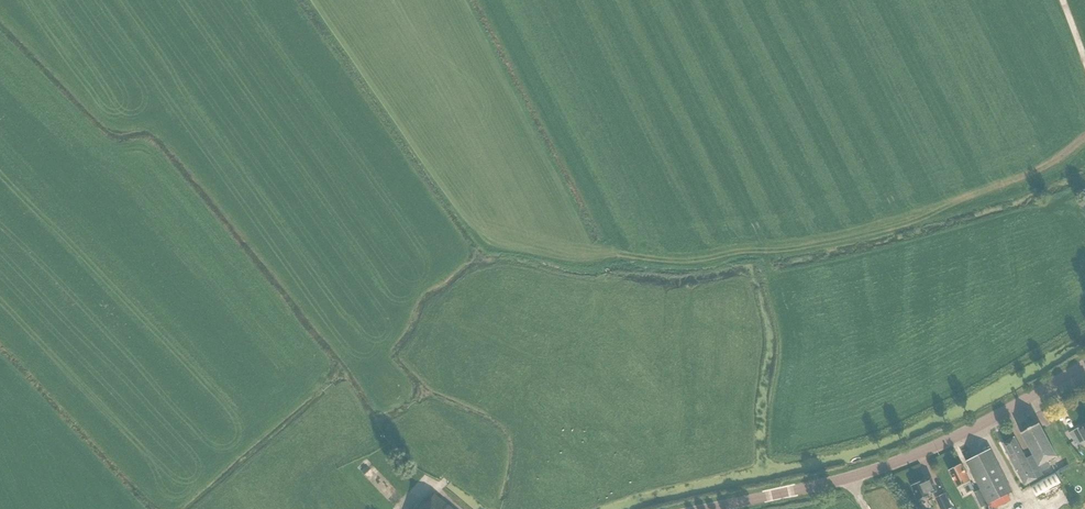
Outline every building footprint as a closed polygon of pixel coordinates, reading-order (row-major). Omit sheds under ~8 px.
[(1042,472),(1050,467),(1047,462),(1057,457),(1039,423),(1021,433),(1033,455),(1042,472)] [(1080,430),(1078,428),(1069,433),(1074,442),(1075,441),(1078,445),(1084,441),(1084,427),(1080,430)] [(1042,472),(1033,455),(1026,459),(1014,437),(1002,444),(1024,485),(1037,479),(1037,478),(1043,475),(1042,472)] [(980,490),(988,505),(1012,492),(990,449),(966,462),(980,490)] [(974,490),(970,482),(961,464),(949,471),(958,488),(965,484),(969,492),(974,490)] [(1036,497),(1061,483),(1055,472),(1030,486),(1036,497)] [(937,491),(931,477),(922,481),(911,486),(917,500),(929,495),(937,491)] [(981,508),(988,505),(980,490),(973,493),(981,508)] [(952,508),(944,493),(935,498),(940,508),(949,508),(952,508)] [(433,494),(425,503),(423,501),(416,508),(451,508),(433,494)]
